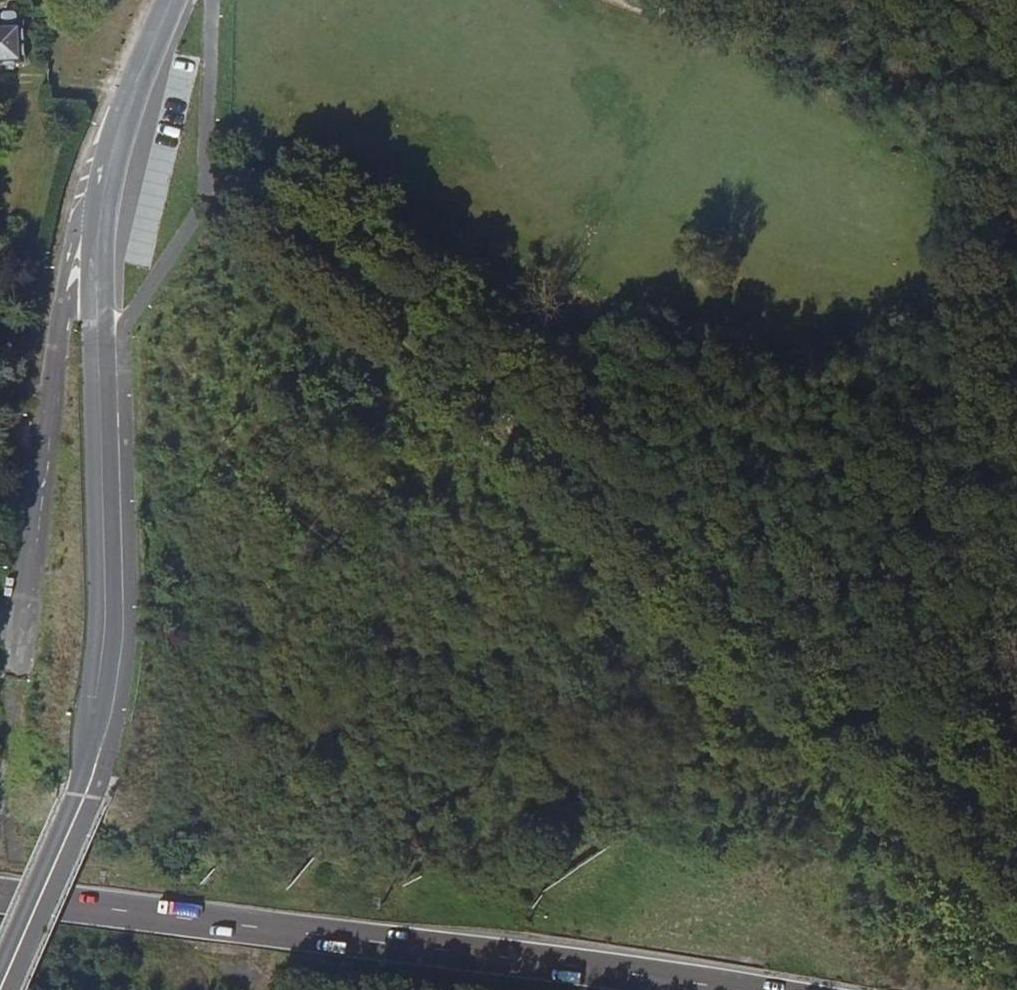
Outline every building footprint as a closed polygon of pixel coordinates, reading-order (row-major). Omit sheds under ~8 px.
[(21,18),(0,20),(0,59),(24,57),(21,18)]
